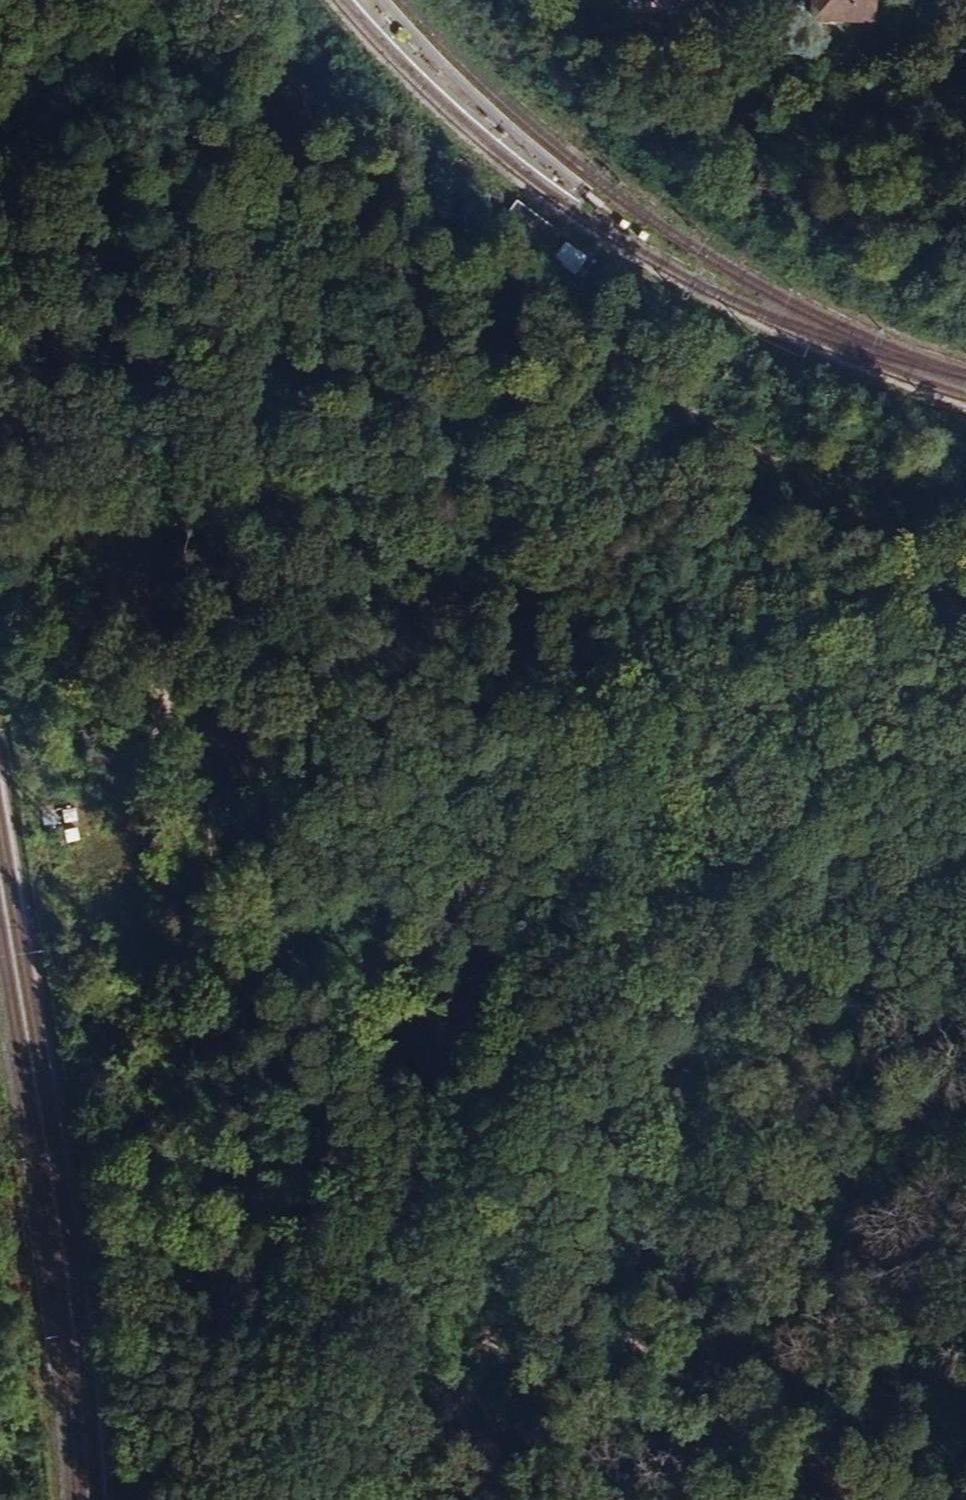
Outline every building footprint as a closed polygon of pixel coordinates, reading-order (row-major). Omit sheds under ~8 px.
[(774,22),(790,22),(790,0),(774,0),(774,22)] [(871,20),(872,0),(813,0),(812,18),(871,20)] [(550,264),(574,273),(582,253),(558,244),(550,264)] [(46,810),(48,823),(79,819),(77,805),(46,810)] [(71,842),(82,839),(79,828),(68,831),(71,842)]
